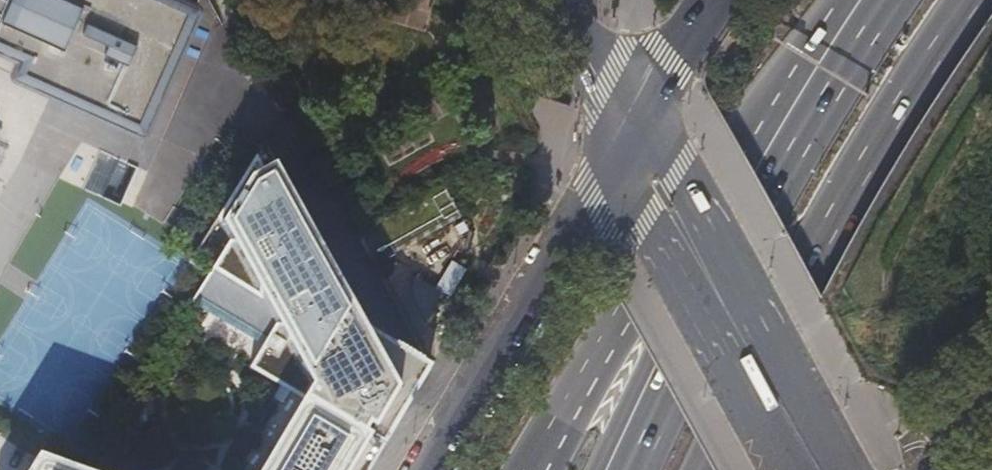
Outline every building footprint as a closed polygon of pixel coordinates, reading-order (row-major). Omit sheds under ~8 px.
[(25,67),(16,86),(147,138),(202,12),(173,0),(0,0),(0,56),(25,67)] [(400,416),(256,154),(217,218),(229,240),(209,272),(191,302),(261,346),(248,369),(298,400),(256,469),(369,469),(400,416)] [(460,218),(442,186),(357,233),(374,264),(460,218)] [(37,455),(28,469),(76,469),(37,455)]
